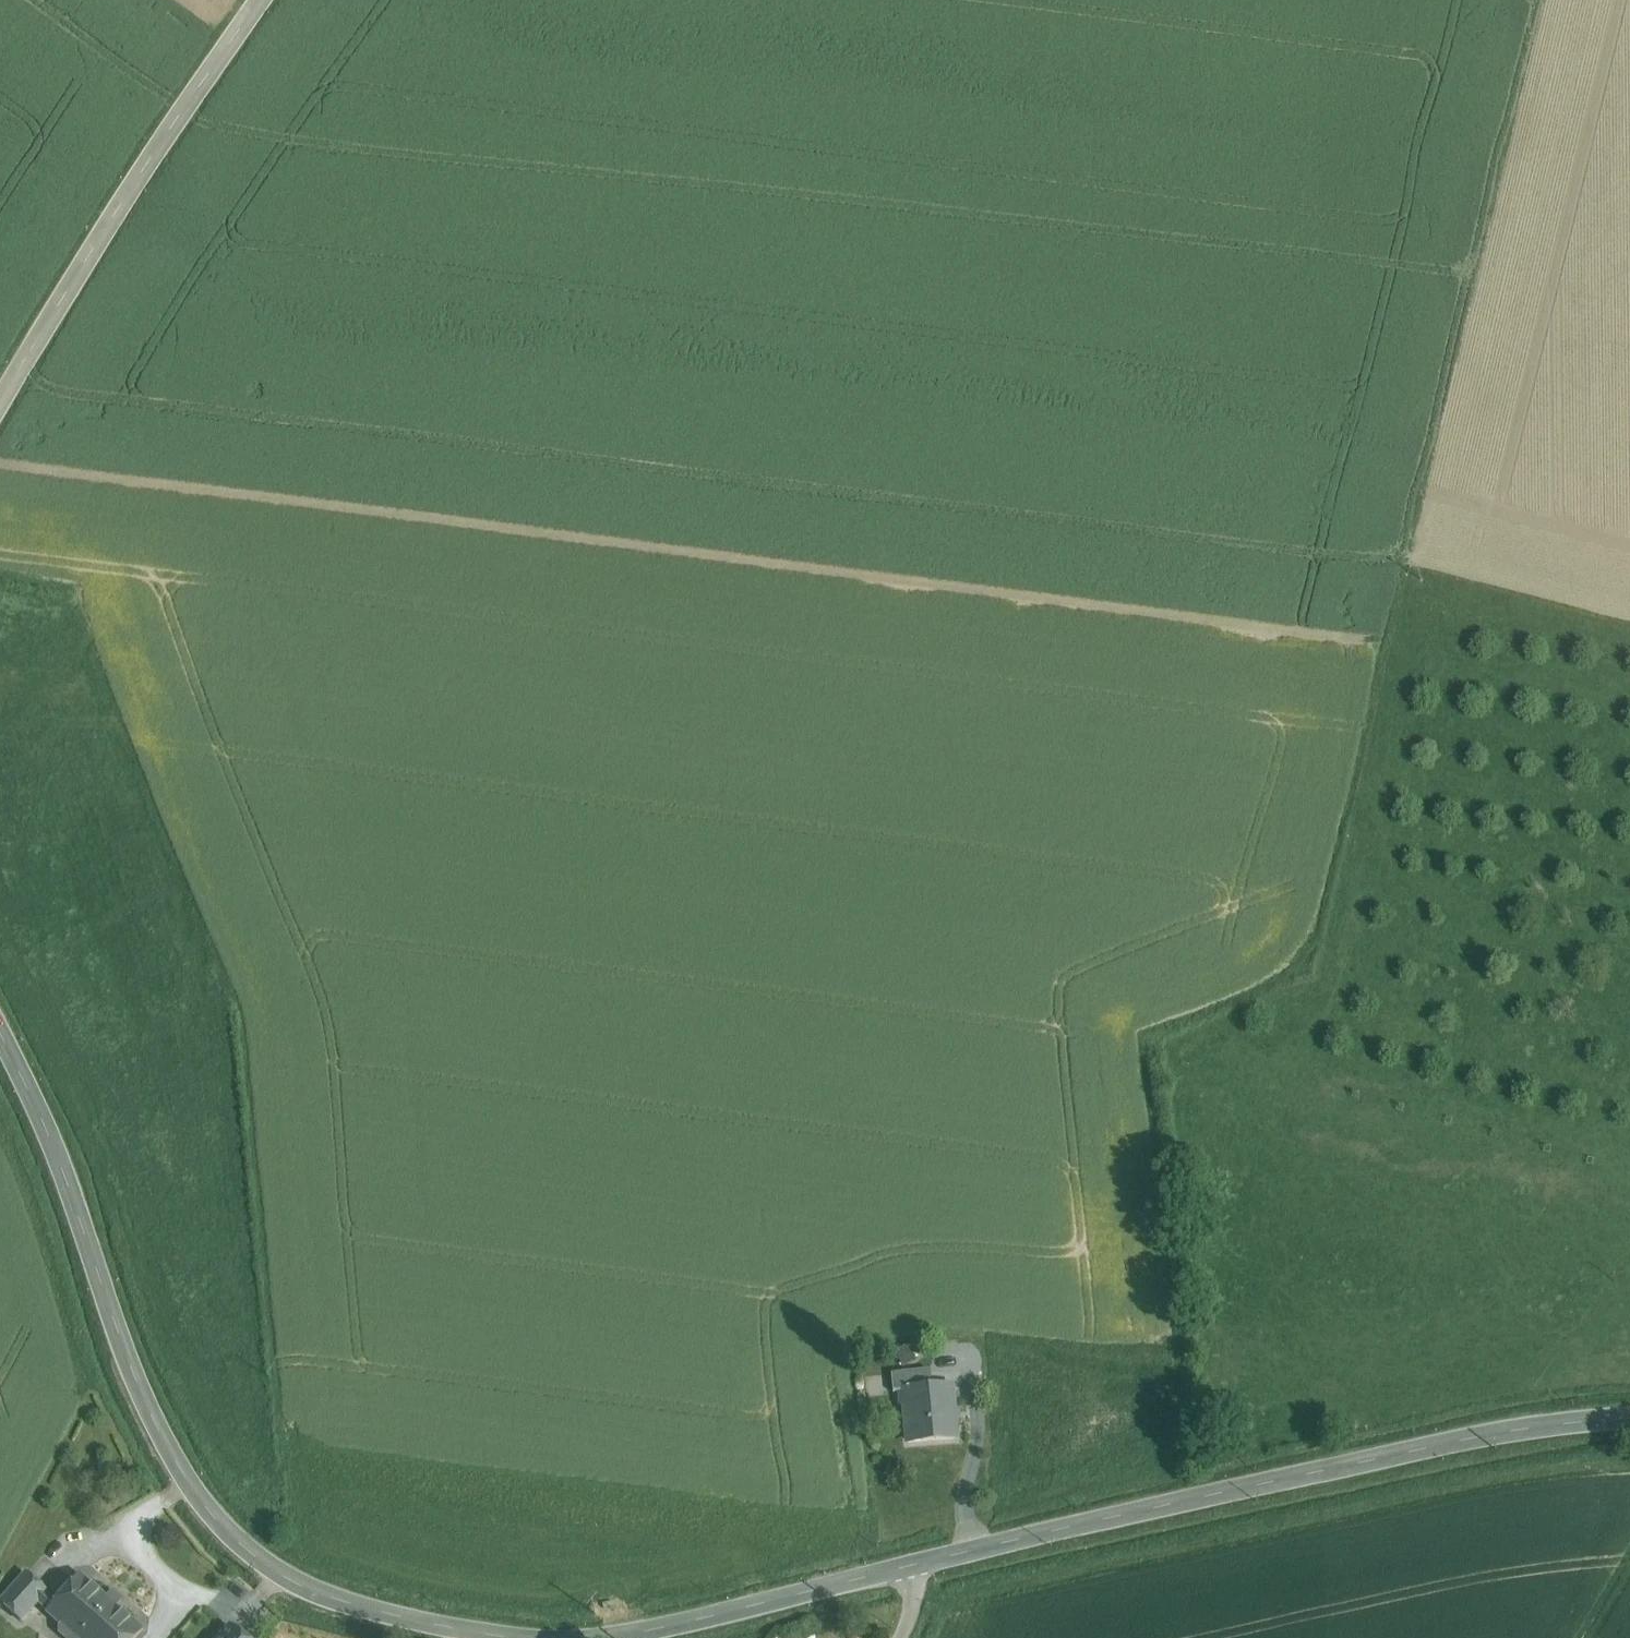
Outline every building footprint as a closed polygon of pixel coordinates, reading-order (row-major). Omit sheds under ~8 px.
[(915,1361),(908,1346),(897,1352),(904,1366),(915,1361)] [(930,1372),(891,1375),(893,1394),(900,1393),(900,1392),(932,1389),(930,1372)] [(932,1389),(900,1392),(900,1393),(901,1407),(910,1406),(912,1427),(907,1427),(909,1443),(954,1439),(950,1387),(932,1389)] [(26,1574),(0,1603),(0,1604),(21,1622),(38,1603),(48,1612),(55,1603),(45,1595),(47,1593),(26,1574)] [(80,1575),(55,1603),(48,1612),(46,1613),(61,1626),(59,1628),(59,1634),(64,1637),(136,1637),(142,1631),(116,1607),(122,1601),(112,1592),(106,1599),(80,1575)] [(218,1637),(244,1637),(229,1625),(218,1637)]
